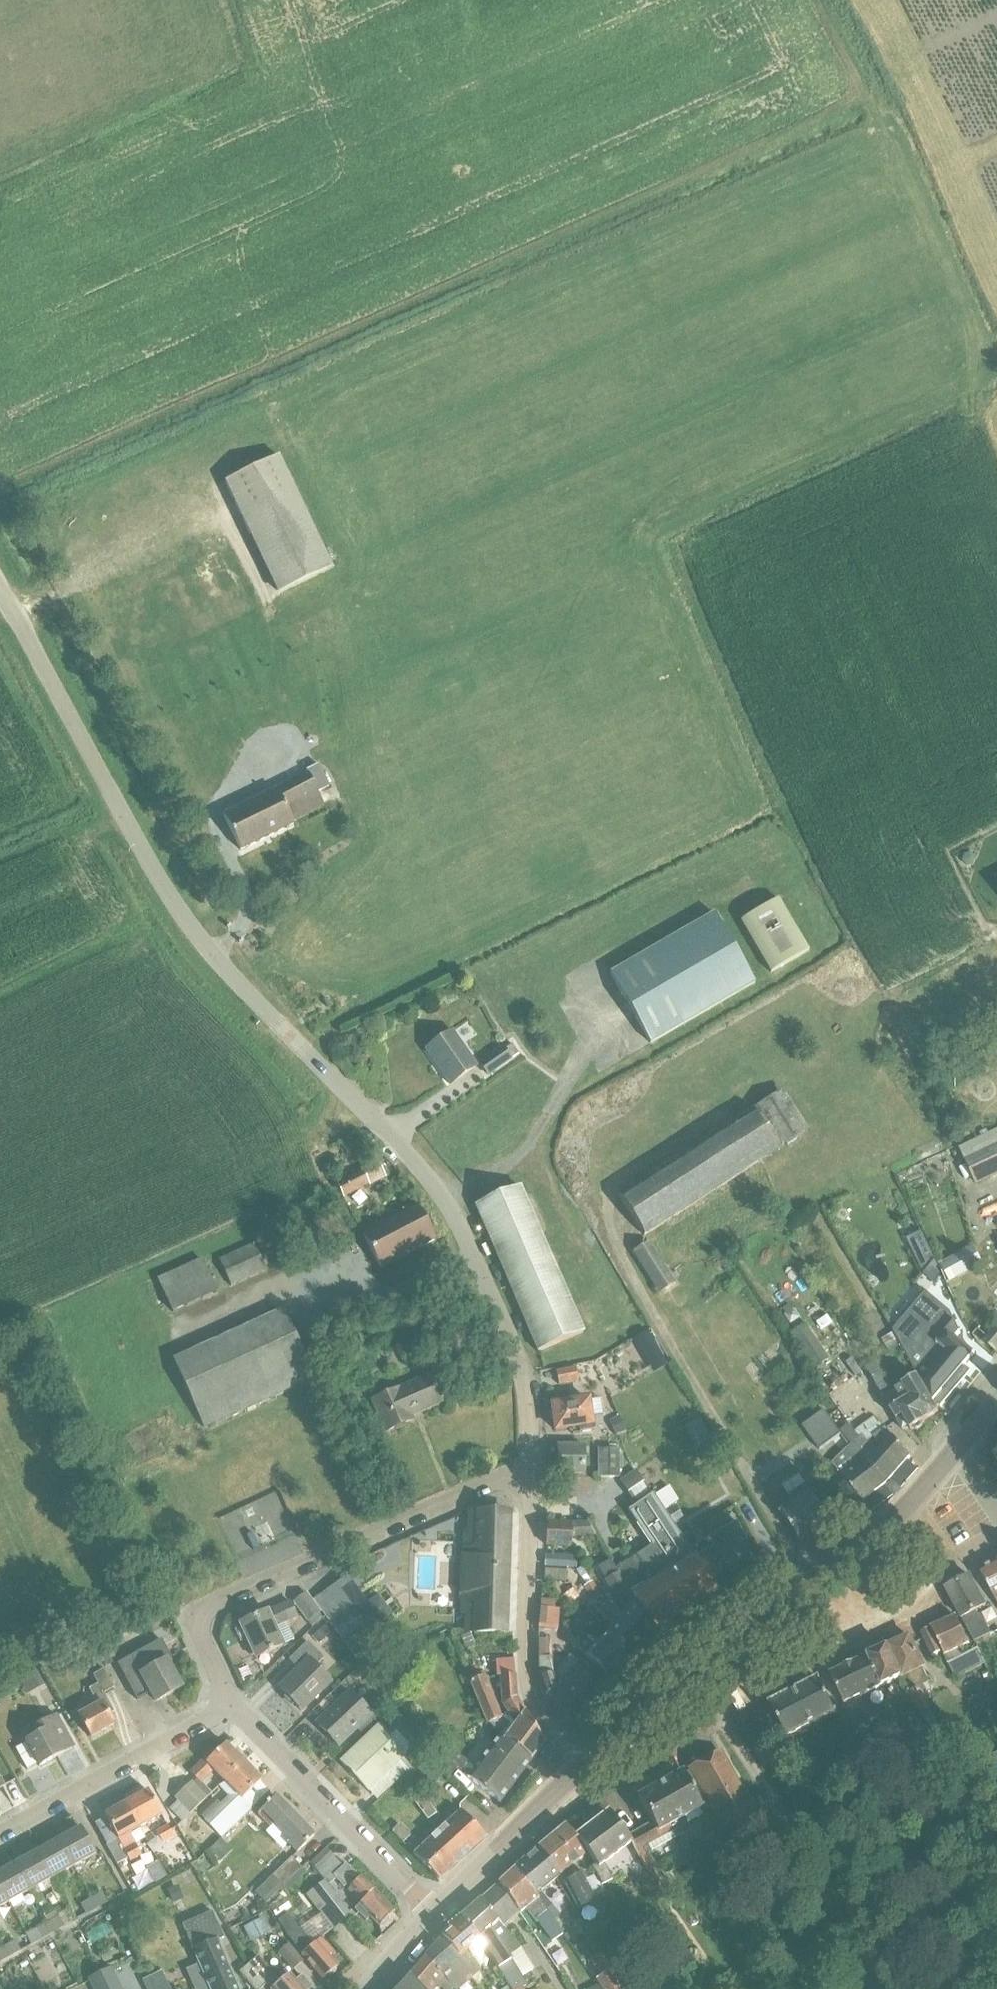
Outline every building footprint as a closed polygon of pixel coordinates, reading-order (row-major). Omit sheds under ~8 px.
[(225,483),(277,592),(331,566),(279,457),(225,483)] [(224,816),(241,851),(294,824),(291,820),(323,804),(318,792),(329,786),(318,764),(306,770),(308,774),(224,816)] [(741,920),(771,972),(809,951),(779,899),(741,920)] [(610,973),(650,1042),(754,982),(714,912),(610,973)] [(426,1051),(450,1085),(476,1067),(452,1032),(426,1051)] [(511,1043),(503,1049),(502,1048),(479,1065),(487,1076),(519,1054),(511,1043)] [(783,1091),(752,1110),(618,1196),(643,1236),(808,1131),(783,1091)] [(975,1183),(996,1173),(996,1131),(960,1149),(975,1183)] [(377,1163),(361,1172),(336,1185),(343,1198),(384,1177),(377,1163)] [(476,1207),(538,1351),(582,1332),(520,1188),(476,1207)] [(362,1234),(379,1268),(434,1240),(417,1206),(362,1234)] [(985,1229),(972,1233),(989,1288),(996,1295),(996,1296),(996,1267),(985,1229)] [(632,1252),(660,1294),(676,1284),(649,1242),(632,1252)] [(219,1261),(230,1287),(266,1272),(254,1245),(219,1261)] [(938,1264),(947,1284),(981,1265),(972,1247),(938,1264)] [(156,1279),(172,1312),(217,1292),(202,1258),(156,1279)] [(942,1274),(936,1261),(924,1275),(934,1284),(942,1274)] [(920,1377),(918,1378),(929,1396),(936,1409),(939,1406),(940,1407),(951,1393),(953,1394),(958,1388),(956,1387),(961,1382),(954,1376),(973,1354),(955,1339),(960,1334),(951,1314),(928,1295),(894,1334),(902,1347),(920,1377)] [(996,1353),(996,1296),(996,1295),(988,1304),(996,1312),(993,1317),(991,1315),(978,1330),(987,1338),(983,1342),(996,1353)] [(175,1365),(203,1427),(314,1377),(286,1316),(175,1365)] [(793,1335),(816,1368),(829,1359),(806,1326),(793,1335)] [(888,1354),(902,1347),(894,1334),(882,1341),(888,1354)] [(650,1366),(663,1359),(650,1337),(638,1345),(650,1366)] [(929,1396),(918,1378),(890,1395),(887,1390),(891,1388),(876,1363),(866,1369),(903,1431),(909,1427),(911,1430),(916,1431),(922,1428),(924,1422),(924,1421),(938,1412),(936,1409),(929,1396)] [(556,1372),(559,1385),(578,1381),(576,1368),(556,1372)] [(409,1417),(440,1404),(428,1377),(373,1401),(386,1432),(411,1421),(409,1417)] [(601,1398),(552,1405),(552,1407),(550,1410),(551,1419),(554,1421),(556,1432),(579,1428),(579,1433),(593,1431),(593,1428),(603,1427),(602,1415),(603,1415),(601,1398)] [(688,1422),(704,1450),(718,1442),(702,1414),(688,1422)] [(825,1416),(804,1430),(820,1452),(840,1438),(825,1416)] [(837,1454),(832,1464),(863,1502),(885,1487),(910,1458),(886,1429),(867,1442),(863,1437),(861,1438),(849,1423),(838,1431),(850,1446),(843,1450),(837,1454)] [(557,1473),(584,1473),(585,1447),(557,1447),(557,1473)] [(597,1448),(597,1477),(619,1477),(620,1449),(597,1448)] [(619,1481),(636,1504),(652,1493),(635,1469),(619,1481)] [(783,1514),(800,1539),(829,1520),(800,1475),(782,1487),(795,1507),(783,1514)] [(247,1572),(306,1550),(283,1489),(224,1511),(247,1572)] [(636,1556),(615,1568),(618,1572),(622,1579),(636,1570),(639,1574),(647,1586),(633,1595),(655,1630),(716,1590),(698,1562),(653,1495),(629,1511),(651,1546),(636,1556)] [(463,1554),(461,1613),(466,1614),(466,1632),(475,1632),(475,1633),(506,1634),(510,1514),(470,1512),(469,1512),(469,1532),(464,1532),(463,1554)] [(733,1520),(689,1549),(698,1562),(716,1590),(740,1575),(741,1575),(754,1567),(738,1541),(743,1538),(743,1539),(744,1538),(733,1520)] [(595,1532),(589,1523),(571,1525),(547,1524),(546,1546),(570,1547),(570,1535),(595,1532)] [(576,1557),(552,1556),(546,1556),(545,1566),(575,1568),(576,1557)] [(628,1610),(621,1618),(620,1619),(644,1642),(655,1630),(633,1595),(632,1596),(622,1579),(618,1572),(615,1568),(610,1560),(598,1567),(614,1592),(623,1605),(628,1610)] [(996,1603),(996,1563),(980,1572),(995,1599),(996,1603)] [(545,1568),(543,1579),(566,1581),(567,1569),(545,1568)] [(979,1650),(996,1641),(996,1631),(991,1634),(981,1615),(979,1616),(976,1611),(985,1606),(970,1577),(946,1590),(975,1642),(978,1648),(979,1650)] [(376,1657),(399,1649),(349,1579),(342,1582),(329,1592),(328,1592),(315,1601),(362,1667),(376,1657)] [(607,1632),(608,1633),(617,1645),(616,1647),(628,1659),(644,1642),(620,1619),(621,1618),(605,1603),(592,1582),(585,1587),(594,1600),(596,1602),(593,1606),(599,1611),(597,1613),(609,1623),(610,1622),(614,1625),(607,1632)] [(294,1602),(308,1622),(320,1613),(306,1594),(294,1602)] [(286,1623),(297,1618),(289,1602),(268,1612),(268,1611),(240,1624),(256,1658),(294,1640),(286,1623)] [(538,1629),(557,1631),(559,1609),(540,1608),(538,1629)] [(931,1628),(943,1652),(948,1663),(948,1664),(955,1678),(985,1663),(979,1650),(978,1648),(962,1656),(959,1650),(970,1644),(956,1617),(931,1628)] [(446,1632),(443,1622),(419,1630),(423,1640),(446,1632)] [(617,1645),(608,1633),(596,1647),(568,1622),(564,1626),(585,1656),(609,1679),(628,1659),(616,1647),(617,1645)] [(932,1657),(943,1652),(931,1628),(921,1633),(932,1657)] [(910,1637),(887,1648),(900,1677),(908,1692),(918,1688),(926,1700),(931,1697),(928,1693),(933,1691),(929,1682),(922,1668),(924,1667),(910,1637)] [(161,1639),(117,1664),(137,1700),(151,1692),(156,1702),(181,1688),(166,1661),(172,1658),(161,1639)] [(547,1639),(538,1639),(539,1677),(546,1697),(571,1720),(600,1689),(576,1666),(578,1664),(569,1656),(553,1673),(552,1657),(549,1657),(547,1639)] [(96,1649),(106,1667),(118,1660),(108,1642),(96,1649)] [(279,1688),(301,1711),(331,1682),(315,1667),(323,1659),(307,1642),(288,1660),(298,1670),(279,1688)] [(860,1697),(900,1677),(887,1648),(831,1674),(845,1704),(844,1704),(855,1727),(866,1722),(861,1712),(866,1709),(860,1697)] [(508,1741),(532,1760),(544,1743),(516,1698),(514,1659),(495,1660),(495,1662),(491,1662),(492,1673),(496,1673),(496,1677),(500,1677),(502,1704),(514,1725),(512,1728),(499,1717),(483,1676),(469,1682),(485,1722),(500,1736),(508,1741)] [(103,1694),(114,1688),(103,1669),(93,1676),(97,1684),(89,1689),(97,1705),(78,1715),(91,1738),(113,1725),(108,1715),(113,1712),(103,1694)] [(782,1726),(788,1738),(837,1713),(820,1680),(755,1713),(766,1734),(782,1726)] [(918,1688),(908,1692),(920,1713),(921,1712),(932,1730),(941,1724),(930,1706),(927,1700),(926,1700),(918,1688)] [(317,1724),(338,1746),(370,1714),(350,1693),(317,1724)] [(25,1742),(25,1743),(15,1749),(26,1770),(37,1764),(38,1767),(73,1748),(56,1716),(36,1727),(40,1734),(25,1742)] [(377,1726),(340,1762),(368,1791),(402,1757),(405,1755),(411,1750),(393,1732),(385,1723),(379,1728),(377,1726)] [(508,1741),(500,1736),(475,1769),(446,1747),(435,1762),(449,1780),(456,1769),(468,1778),(467,1778),(499,1803),(532,1760),(508,1741)] [(213,1771),(223,1781),(244,1761),(236,1752),(234,1753),(225,1744),(216,1753),(213,1750),(190,1773),(196,1780),(192,1783),(175,1799),(177,1801),(169,1809),(182,1822),(212,1793),(201,1782),(213,1771)] [(690,1771),(683,1775),(701,1807),(700,1808),(720,1843),(728,1839),(737,1834),(748,1854),(770,1841),(720,1751),(689,1769),(690,1771)] [(416,1767),(433,1784),(443,1774),(426,1757),(416,1767)] [(244,1761),(223,1781),(219,1786),(229,1797),(205,1820),(222,1838),(248,1813),(241,1806),(255,1793),(252,1790),(261,1781),(251,1771),(253,1770),(244,1761)] [(652,1823),(627,1837),(631,1842),(648,1874),(641,1878),(657,1904),(673,1893),(646,1853),(652,1850),(648,1844),(671,1831),(675,1837),(688,1829),(682,1818),(700,1808),(701,1807),(683,1775),(682,1772),(638,1797),(652,1823)] [(148,1791),(126,1804),(139,1828),(162,1815),(148,1791)] [(437,1813),(421,1793),(412,1799),(428,1820),(437,1813)] [(270,1826),(275,1822),(293,1840),(288,1844),(297,1853),(314,1836),(276,1797),(258,1814),(270,1826)] [(139,1828),(126,1804),(104,1816),(117,1839),(106,1846),(117,1865),(128,1858),(130,1862),(141,1856),(129,1834),(139,1828)] [(460,1810),(436,1832),(464,1859),(486,1838),(460,1810)] [(607,1812),(575,1837),(587,1853),(596,1864),(591,1867),(601,1885),(612,1879),(604,1863),(631,1842),(627,1837),(607,1812)] [(392,1832),(402,1843),(410,1835),(399,1824),(392,1832)] [(565,1825),(538,1847),(560,1874),(587,1853),(575,1837),(565,1825)] [(156,1832),(162,1843),(174,1837),(168,1826),(156,1832)] [(80,1828),(58,1840),(73,1867),(95,1855),(80,1828)] [(464,1859),(436,1832),(413,1854),(440,1882),(464,1859)] [(58,1840),(37,1852),(51,1879),(73,1867),(58,1840)] [(522,1860),(514,1868),(536,1895),(547,1910),(553,1905),(541,1891),(561,1875),(560,1874),(538,1847),(522,1860)] [(310,1863),(319,1872),(334,1857),(325,1848),(310,1863)] [(37,1852),(15,1864),(30,1891),(51,1879),(37,1852)] [(273,1876),(283,1886),(302,1868),(292,1858),(273,1876)] [(117,1879),(106,1861),(97,1866),(107,1884),(108,1884),(116,1897),(123,1893),(116,1880),(117,1879)] [(387,1918),(394,1912),(373,1890),(345,1863),(334,1875),(344,1888),(347,1884),(350,1887),(351,1892),(357,1897),(361,1897),(362,1895),(365,1899),(354,1909),(366,1921),(369,1917),(379,1927),(381,1925),(384,1925),(387,1922),(387,1918)] [(0,1873),(0,1888),(8,1903),(30,1891),(15,1864),(0,1873)] [(514,1868),(498,1883),(520,1913),(526,1908),(534,1919),(537,1917),(552,1941),(563,1934),(551,1915),(547,1910),(536,1895),(514,1868)] [(595,1899),(581,1873),(564,1883),(577,1909),(595,1899)] [(325,1881),(325,1882),(319,1875),(310,1882),(315,1889),(307,1895),(333,1929),(351,1915),(325,1881)] [(460,1916),(480,1941),(484,1947),(510,1988),(520,1988),(522,1988),(526,1985),(508,1956),(518,1948),(503,1929),(520,1913),(498,1883),(479,1900),(460,1916)] [(8,1903),(0,1888),(0,1907),(8,1903)] [(91,1899),(96,1909),(106,1903),(101,1894),(91,1899)] [(96,1909),(91,1899),(80,1905),(86,1915),(96,1909)] [(183,1924),(194,1950),(211,1988),(238,1988),(228,1965),(227,1965),(216,1940),(223,1937),(212,1912),(190,1921),(183,1924)] [(309,1948),(297,1931),(287,1915),(278,1921),(289,1937),(301,1955),(323,1979),(328,1974),(331,1974),(336,1970),(335,1967),(337,1966),(328,1956),(332,1952),(320,1939),(309,1948)] [(450,1929),(442,1937),(460,1957),(467,1949),(473,1957),(484,1947),(480,1941),(460,1916),(448,1927),(450,1929)] [(263,1917),(244,1926),(251,1941),(271,1931),(263,1917)] [(58,1918),(48,1923),(53,1933),(63,1927),(58,1918)] [(31,1945),(53,1933),(48,1923),(26,1935),(31,1945)] [(14,1942),(6,1929),(0,1932),(0,1936),(6,1946),(14,1942)] [(424,1957),(443,1977),(453,1988),(460,1988),(481,1970),(478,1966),(473,1957),(467,1949),(460,1957),(442,1937),(424,1957)] [(5,1947),(10,1956),(20,1951),(14,1942),(6,1946),(5,1947)] [(279,1953),(293,1970),(303,1961),(290,1945),(279,1953)] [(554,1953),(562,1964),(573,1956),(564,1945),(554,1953)] [(668,1988),(685,1988),(684,1986),(678,1969),(694,1963),(687,1945),(672,1951),(671,1949),(654,1956),(668,1988)] [(5,1947),(0,1950),(0,1962),(10,1956),(5,1947)] [(602,1988),(622,1988),(601,1953),(591,1958),(604,1979),(597,1983),(598,1985),(599,1985),(602,1988)] [(254,1988),(261,1988),(267,1984),(271,1988),(309,1988),(311,1987),(302,1976),(295,1981),(290,1975),(279,1984),(257,1957),(241,1971),(254,1988)] [(422,1988),(433,1988),(438,1984),(442,1988),(453,1988),(443,1977),(424,1957),(409,1975),(422,1988)] [(147,1988),(175,1988),(168,1968),(143,1977),(147,1988)] [(89,1980),(94,1988),(121,1988),(111,1969),(89,1980)] [(409,1975),(397,1988),(422,1988),(409,1975)]
